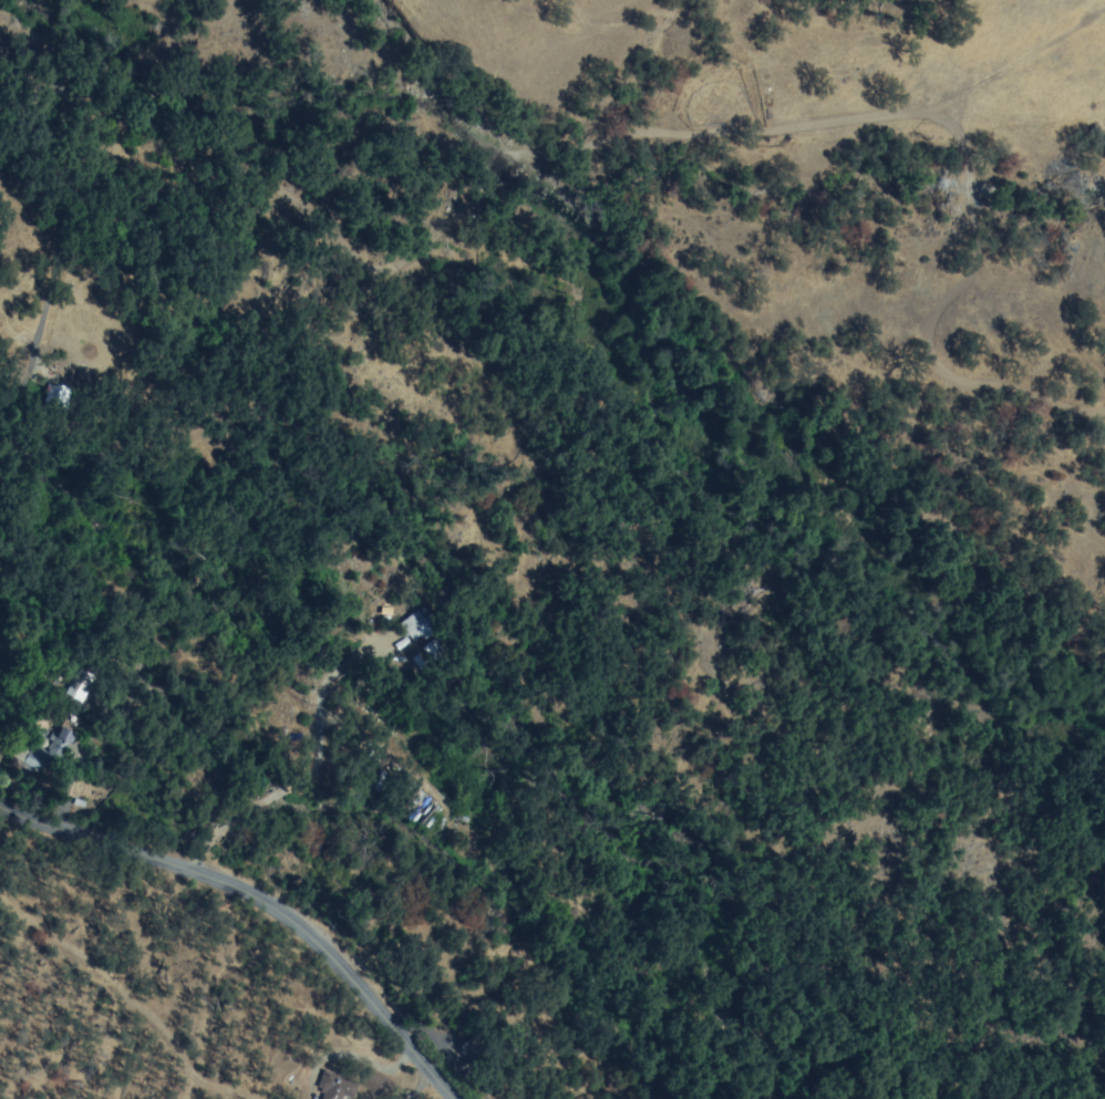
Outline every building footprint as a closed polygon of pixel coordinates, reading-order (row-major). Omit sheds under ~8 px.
[(416,653),(434,639),(441,647),(432,655),(435,660),(426,666),(420,655),(416,653)] [(447,1038),(459,1027),(466,1035),(454,1046),(447,1038)] [(359,1086),(353,1098),(322,1098),(324,1093),(314,1089),(322,1070),(359,1086)] [(457,1079),(466,1070),(477,1081),(468,1090),(457,1079)]
